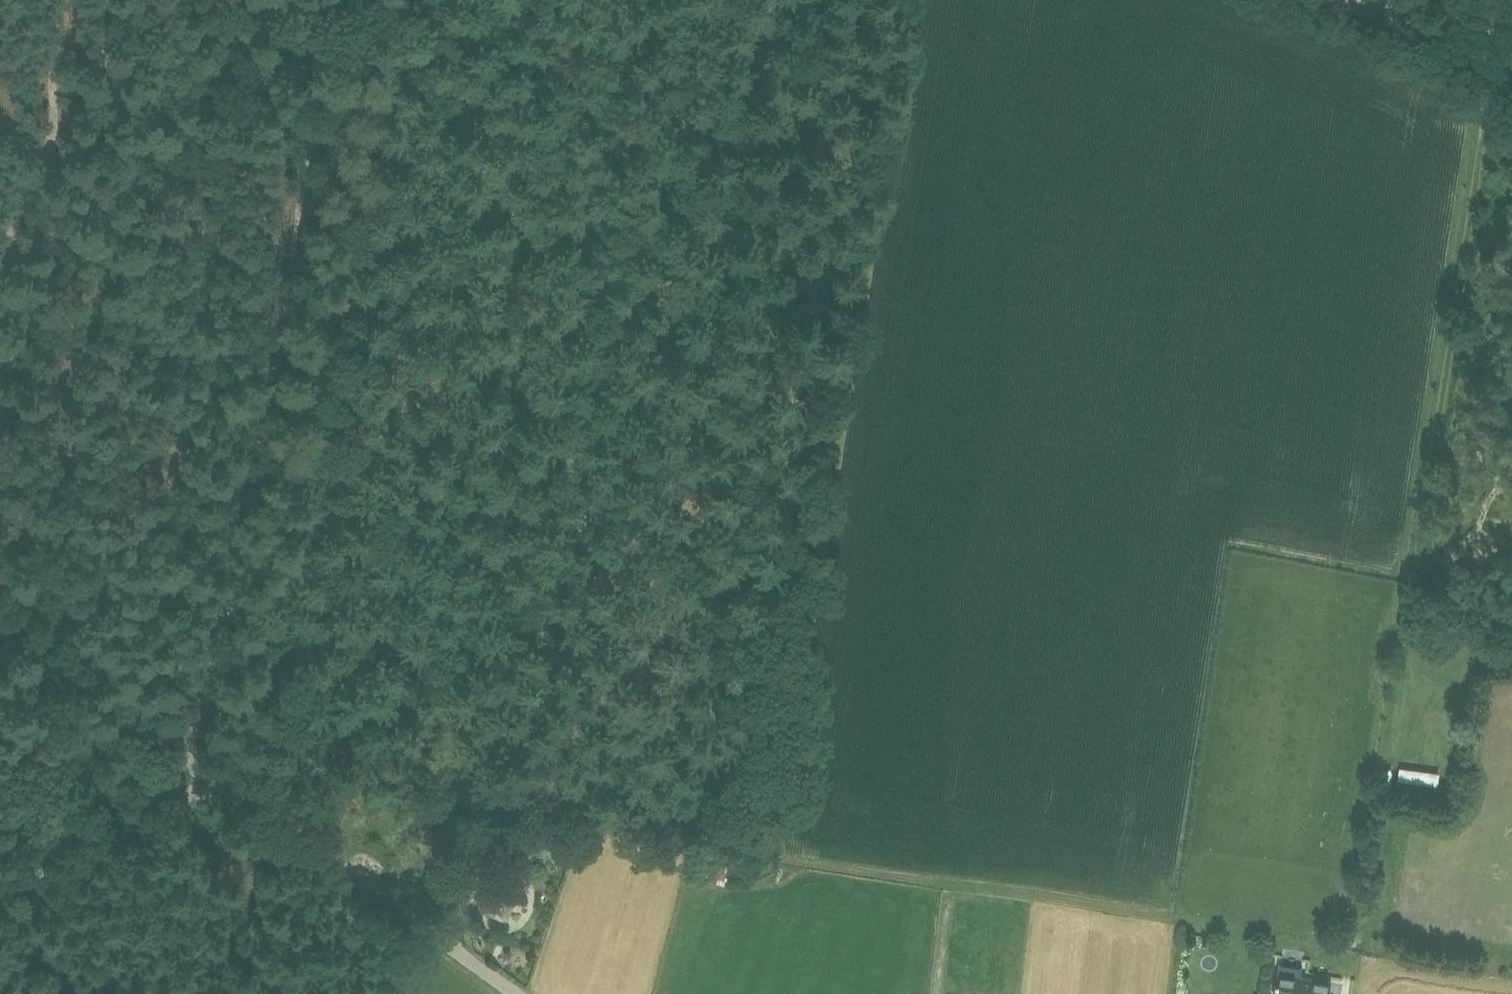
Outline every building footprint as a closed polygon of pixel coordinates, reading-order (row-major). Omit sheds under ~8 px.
[(728,863),(694,856),(690,877),(724,884),(728,863)] [(490,878),(478,910),(505,920),(517,887),(490,878)] [(1331,983),(1301,978),(1302,969),(1279,965),(1274,993),(1329,993),(1331,983)]
